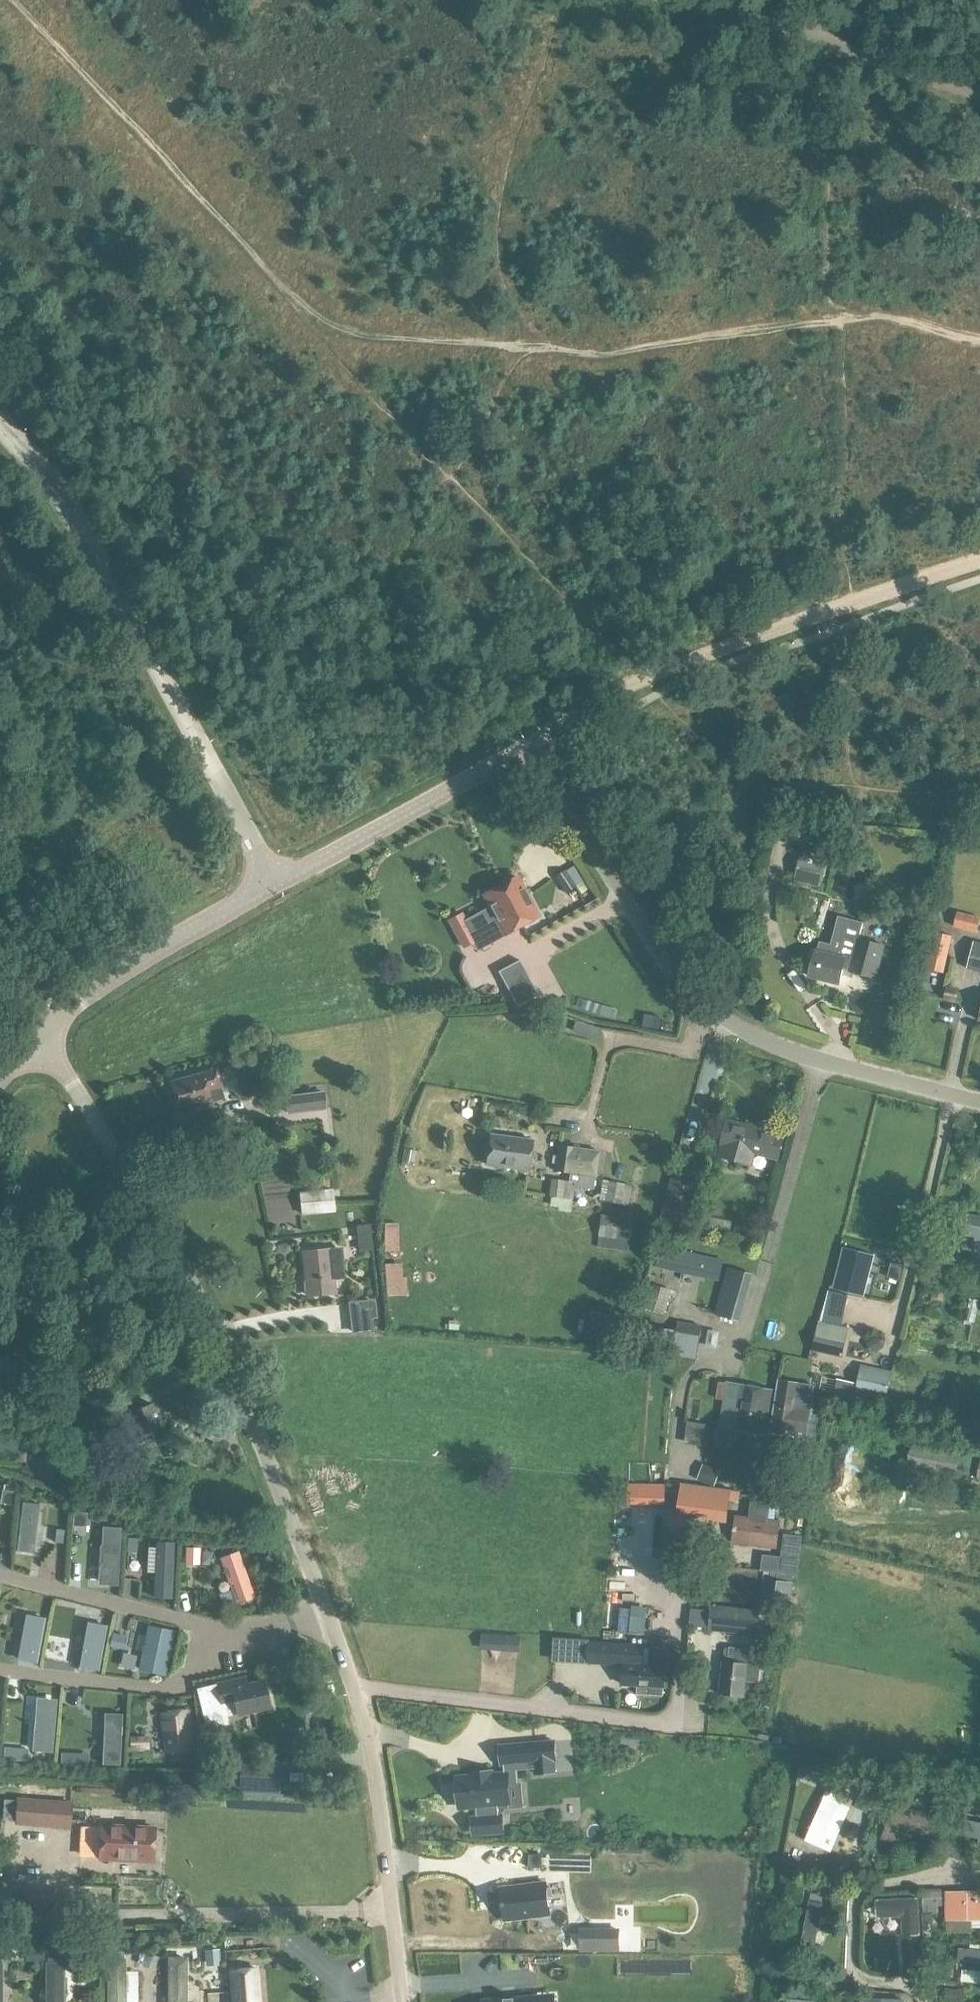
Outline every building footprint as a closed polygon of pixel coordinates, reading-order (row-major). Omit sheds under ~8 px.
[(833,848),(837,833),(818,828),(814,844),(833,848)] [(826,848),(783,837),(777,858),(788,861),(785,875),(806,880),(809,867),(820,870),(826,848)] [(576,888),(565,870),(554,877),(566,895),(567,894),(576,888)] [(516,877),(500,886),(521,925),(538,916),(516,877)] [(500,886),(484,894),(490,907),(467,920),(464,913),(449,921),(464,949),(473,944),(476,949),(521,925),(500,886)] [(576,888),(567,894),(571,900),(581,893),(576,886),(575,886),(576,888)] [(539,893),(536,906),(551,909),(554,897),(539,893)] [(802,928),(823,934),(828,915),(808,909),(802,928)] [(955,928),(979,933),(979,927),(979,916),(959,912),(955,928)] [(819,939),(816,950),(809,975),(839,983),(842,970),(875,979),(885,945),(859,937),(863,923),(847,918),(837,916),(830,942),(819,939)] [(955,941),(978,949),(979,942),(979,937),(959,930),(955,941)] [(953,934),(936,931),(928,969),(945,973),(953,934)] [(517,1006),(538,995),(519,960),(498,971),(517,1006)] [(815,995),(843,998),(845,985),(817,981),(815,995)] [(264,1091),(255,1055),(235,1060),(243,1096),(264,1091)] [(216,1070),(172,1081),(179,1110),(210,1102),(210,1101),(221,1098),(219,1087),(220,1087),(216,1070)] [(324,1091),(285,1095),(287,1113),(326,1109),(324,1091)] [(728,1120),(722,1144),(719,1157),(750,1165),(754,1152),(777,1159),(783,1135),(728,1120)] [(538,1152),(533,1151),(535,1142),(498,1136),(494,1164),(530,1169),(532,1159),(537,1160),(538,1152)] [(346,1140),(348,1151),(366,1149),(365,1138),(346,1140)] [(558,1146),(555,1171),(569,1173),(568,1181),(574,1181),(573,1187),(594,1189),(595,1176),(598,1151),(558,1146)] [(414,1162),(416,1151),(404,1149),(402,1160),(414,1162)] [(222,1159),(221,1170),(236,1171),(237,1160),(222,1159)] [(490,1166),(488,1180),(533,1187),(535,1173),(490,1166)] [(562,1198),(564,1180),(550,1179),(548,1196),(562,1198)] [(564,1180),(562,1198),(572,1199),(573,1187),(574,1181),(568,1181),(564,1180)] [(603,1180),(599,1200),(629,1205),(632,1186),(603,1180)] [(336,1211),(333,1188),(299,1192),(301,1215),(336,1211)] [(960,1212),(956,1233),(968,1236),(976,1238),(974,1250),(973,1254),(979,1255),(979,1216),(960,1212)] [(632,1219),(604,1215),(600,1214),(596,1241),(628,1245),(632,1219)] [(976,1238),(968,1236),(965,1249),(974,1250),(976,1238)] [(309,1295),(334,1292),(330,1248),(304,1251),(309,1295)] [(672,1248),(672,1249),(667,1268),(667,1269),(723,1282),(729,1262),(672,1248)] [(844,1250),(834,1288),(862,1296),(872,1258),(844,1250)] [(756,1286),(757,1276),(737,1273),(735,1284),(756,1286)] [(652,1283),(644,1308),(664,1314),(671,1290),(652,1283)] [(748,1289),(723,1283),(715,1315),(740,1321),(748,1289)] [(378,1298),(351,1301),(353,1319),(379,1317),(378,1298)] [(42,1315),(29,1316),(30,1329),(43,1328),(42,1315)] [(309,1319),(299,1322),(303,1337),(313,1335),(309,1319)] [(449,1320),(449,1330),(459,1330),(460,1321),(449,1320)] [(699,1344),(702,1326),(677,1321),(674,1339),(699,1344)] [(257,1345),(267,1341),(261,1327),(250,1331),(257,1345)] [(847,1338),(818,1331),(816,1331),(812,1348),(843,1355),(847,1338)] [(857,1384),(854,1396),(886,1403),(892,1371),(861,1365),(857,1384)] [(838,1380),(835,1392),(854,1396),(857,1384),(838,1380)] [(772,1431),(805,1436),(809,1409),(795,1407),(799,1383),(780,1381),(772,1431)] [(775,1390),(772,1390),(728,1384),(726,1395),(722,1394),(721,1400),(725,1400),(719,1444),(730,1446),(733,1430),(768,1435),(775,1390)] [(111,1420),(123,1448),(165,1431),(153,1403),(111,1420)] [(23,1446),(10,1458),(14,1462),(27,1463),(27,1450),(23,1446)] [(655,1484),(629,1483),(629,1506),(655,1506),(655,1484)] [(737,1516),(734,1541),(777,1546),(780,1522),(768,1520),(770,1504),(751,1502),(749,1518),(737,1516)] [(19,1551),(34,1552),(38,1505),(22,1503),(19,1551)] [(103,1526),(99,1584),(118,1586),(122,1527),(103,1526)] [(55,1542),(64,1543),(65,1530),(57,1529),(55,1542)] [(785,1534),(782,1557),(787,1558),(785,1573),(798,1575),(803,1536),(785,1534)] [(128,1538),(128,1552),(138,1552),(138,1538),(128,1538)] [(176,1543),(154,1543),(152,1598),(174,1598),(176,1543)] [(201,1548),(186,1547),(185,1565),(201,1565),(201,1548)] [(239,1550),(218,1556),(232,1604),(253,1598),(239,1550)] [(764,1555),(762,1570),(785,1573),(787,1558),(782,1557),(764,1555)] [(790,1615),(794,1582),(770,1579),(767,1612),(790,1615)] [(757,1636),(760,1610),(712,1605),(709,1631),(757,1636)] [(26,1612),(18,1658),(38,1661),(46,1616),(26,1612)] [(601,1642),(632,1644),(633,1617),(602,1615),(601,1642)] [(88,1619),(80,1666),(101,1670),(109,1623),(88,1619)] [(149,1626),(140,1669),(166,1675),(175,1632),(149,1626)] [(127,1636),(113,1633),(110,1646),(124,1649),(127,1636)] [(507,1650),(508,1635),(482,1634),(481,1648),(507,1650)] [(621,1660),(644,1661),(645,1646),(590,1642),(589,1663),(621,1665),(621,1662),(621,1660)] [(725,1661),(723,1661),(720,1694),(744,1697),(746,1681),(759,1682),(762,1650),(729,1647),(729,1655),(725,1655),(725,1661)] [(667,1652),(652,1651),(651,1664),(624,1662),(623,1685),(637,1686),(637,1694),(664,1696),(667,1652)] [(224,1705),(236,1702),(239,1715),(270,1707),(264,1681),(247,1685),(246,1678),(199,1689),(208,1728),(229,1723),(224,1705)] [(38,1699),(33,1751),(53,1753),(58,1701),(38,1699)] [(190,1710),(162,1713),(167,1753),(195,1750),(190,1710)] [(108,1712),(103,1764),(120,1766),(126,1714),(108,1712)] [(149,1737),(131,1737),(131,1750),(150,1749),(149,1737)] [(555,1741),(500,1746),(502,1765),(504,1765),(517,1764),(536,1762),(537,1774),(555,1773),(554,1761),(557,1761),(555,1741)] [(243,1762),(242,1789),(282,1791),(283,1763),(243,1762)] [(474,1776),(457,1778),(460,1808),(477,1807),(478,1818),(476,1818),(477,1834),(504,1832),(502,1816),(500,1816),(499,1805),(511,1804),(509,1785),(519,1784),(517,1764),(504,1765),(505,1774),(492,1775),(492,1772),(473,1773),(474,1776)] [(839,1802),(842,1794),(827,1788),(803,1838),(819,1845),(824,1833),(836,1838),(850,1807),(839,1802)] [(20,1798),(19,1824),(68,1827),(70,1801),(20,1798)] [(875,1809),(886,1813),(890,1802),(879,1798),(875,1809)] [(897,1802),(883,1838),(895,1842),(903,1823),(930,1833),(936,1817),(897,1802)] [(961,1820),(958,1835),(979,1839),(978,1844),(979,1844),(979,1823),(961,1820)] [(103,1825),(101,1859),(153,1861),(155,1828),(103,1825)] [(76,1843),(76,1829),(16,1828),(16,1841),(76,1843)] [(530,1865),(529,1867),(543,1868),(544,1855),(530,1855),(530,1865)] [(159,1878),(159,1863),(102,1860),(101,1875),(159,1878)] [(501,1886),(504,1918),(549,1913),(546,1881),(501,1886)] [(948,1893),(948,1896),(948,1920),(949,1920),(979,1919),(979,1892),(948,1893)] [(919,1897),(876,1900),(877,1918),(902,1917),(904,1936),(921,1935),(919,1897)] [(581,1928),(581,1952),(620,1952),(620,1928),(581,1928)] [(220,1949),(205,1950),(206,1958),(207,1966),(221,1965),(220,1949)] [(959,1969),(979,1970),(979,1952),(961,1950),(959,1969)] [(47,1958),(47,1963),(63,1963),(63,1956),(63,1952),(47,1952),(47,1958)] [(88,1961),(88,1967),(100,1967),(100,1965),(100,1956),(88,1956),(88,1961)] [(877,1969),(888,1972),(890,1961),(879,1959),(877,1969)] [(232,1970),(234,2001),(262,2001),(260,1968),(232,1970)]
